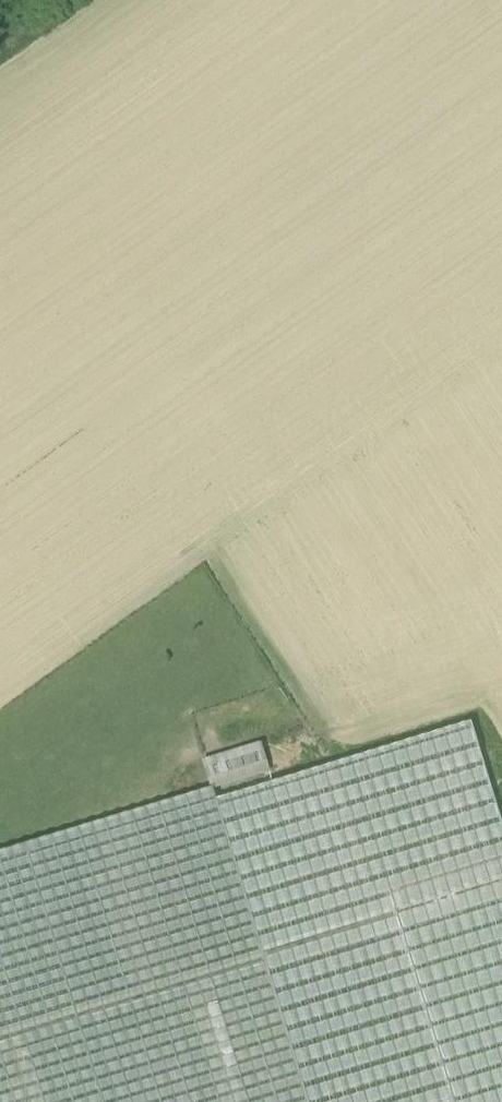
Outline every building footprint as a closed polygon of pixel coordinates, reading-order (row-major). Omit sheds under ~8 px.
[(215,802),(306,1101),(501,1101),(501,828),(471,725),(215,802)] [(262,747),(202,765),(210,790),(212,789),(269,772),(262,747)] [(0,853),(0,1101),(306,1101),(215,802),(212,789),(210,790),(0,853)]
